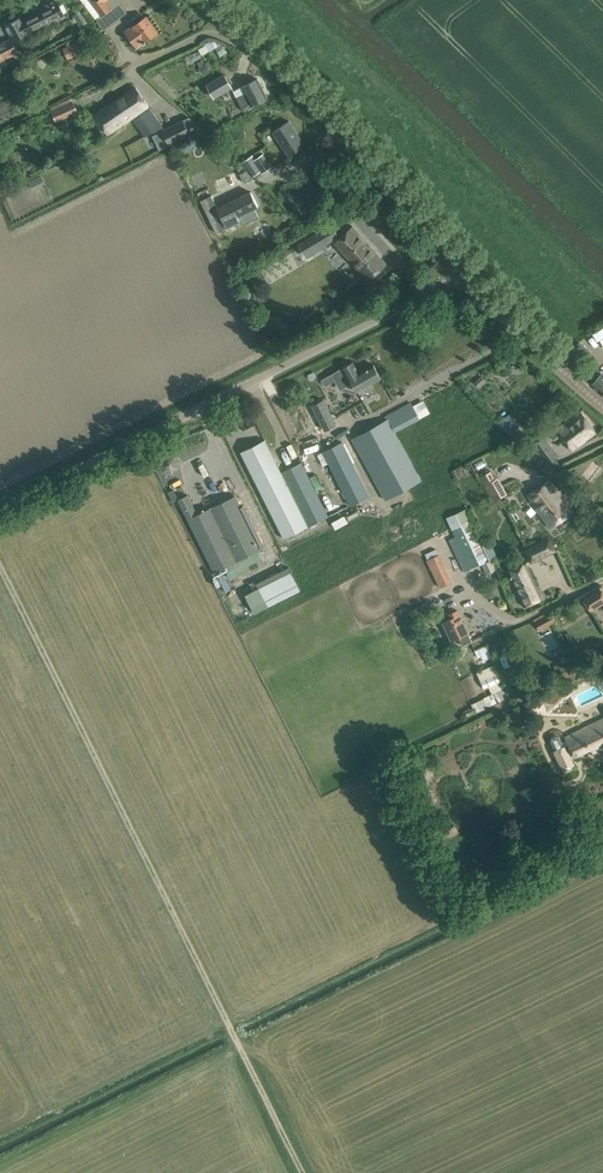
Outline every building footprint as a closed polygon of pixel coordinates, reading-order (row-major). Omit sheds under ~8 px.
[(101,14),(102,16),(112,9),(106,1),(107,0),(81,0),(96,18),(101,14)] [(64,13),(67,11),(63,3),(60,5),(59,3),(55,5),(53,1),(39,8),(41,10),(30,16),(21,20),(20,17),(6,24),(8,26),(6,27),(10,36),(12,35),(15,40),(28,33),(27,32),(30,30),(31,32),(40,28),(39,26),(64,13)] [(81,10),(74,15),(82,28),(90,24),(81,10)] [(145,17),(129,29),(126,31),(137,47),(143,42),(144,43),(146,41),(145,41),(157,32),(145,17)] [(0,43),(0,62),(19,53),(12,38),(0,43)] [(77,41),(63,48),(68,59),(82,52),(77,41)] [(206,63),(198,68),(202,75),(210,70),(206,63)] [(233,88),(229,81),(225,74),(207,84),(215,98),(223,94),(233,88)] [(242,86),(233,90),(237,98),(243,111),(267,98),(257,78),(242,86)] [(135,87),(109,105),(121,124),(148,106),(135,87)] [(50,106),(52,111),(56,120),(76,112),(70,97),(50,106)] [(121,124),(109,105),(95,115),(107,134),(121,124)] [(139,115),(151,133),(163,127),(150,108),(139,115)] [(169,144),(190,134),(198,130),(191,116),(162,130),(169,144)] [(289,121),(272,131),(288,155),(305,145),(289,121)] [(254,160),(261,171),(262,173),(272,166),(263,154),(254,160)] [(41,175),(29,181),(33,189),(45,183),(41,175)] [(211,194),(200,200),(216,232),(219,230),(222,236),(230,232),(227,226),(240,220),(242,225),(253,219),(249,210),(258,206),(251,191),(230,202),(218,207),(211,194)] [(374,201),(363,211),(377,227),(388,217),(374,201)] [(285,234),(294,228),(291,223),(282,229),(285,234)] [(386,263),(352,226),(338,239),(336,237),(339,234),(334,223),(298,241),(305,254),(332,240),(333,239),(335,241),(334,243),(336,245),(368,280),(386,263)] [(352,382),(357,391),(381,377),(373,364),(358,373),(352,361),(332,373),(341,388),(352,382)] [(601,373),(592,383),(602,392),(602,374),(601,373)] [(481,375),(474,381),(479,386),(486,380),(481,375)] [(313,404),(319,417),(306,423),(312,436),(326,430),(337,425),(324,399),(313,404)] [(386,420),(396,432),(420,419),(411,402),(385,416),(386,420)] [(581,411),(549,433),(553,439),(559,435),(572,450),(577,446),(578,443),(584,438),(585,440),(596,432),(581,411)] [(422,481),(396,432),(386,420),(353,438),(358,449),(385,500),(422,481)] [(532,460),(539,468),(552,459),(546,451),(551,447),(544,436),(533,444),(525,434),(514,420),(503,429),(532,460)] [(308,526),(281,472),(264,439),(240,451),(283,538),(308,526)] [(342,442),(323,451),(350,505),(369,496),(342,442)] [(160,457),(159,465),(164,472),(172,473),(179,468),(180,460),(175,453),(167,452),(160,457)] [(281,472),(308,526),(328,516),(301,462),(281,472)] [(458,468),(452,470),(455,479),(462,476),(458,468)] [(497,478),(495,479),(491,470),(480,476),(495,502),(506,495),(497,478)] [(549,480),(528,494),(550,527),(573,512),(558,491),(549,480)] [(261,549),(240,506),(235,495),(197,514),(187,494),(178,499),(214,572),(261,549)] [(446,517),(471,569),(492,560),(467,508),(446,517)] [(347,516),(333,521),(336,527),(350,523),(347,516)] [(525,550),(532,565),(556,553),(549,539),(525,550)] [(439,554),(426,560),(440,587),(452,581),(439,554)] [(526,562),(509,570),(513,578),(511,579),(524,606),(543,598),(526,562)] [(258,588),(268,606),(300,589),(291,571),(272,581),(258,588)] [(602,600),(602,593),(600,588),(584,598),(591,608),(602,600)] [(472,641),(468,633),(457,610),(449,614),(451,619),(443,622),(451,640),(458,637),(462,645),(472,641)] [(540,630),(554,623),(549,612),(534,619),(540,630)] [(565,657),(556,661),(561,670),(569,666),(565,657)] [(529,701),(526,705),(528,710),(533,713),(538,711),(540,706),(538,701),(534,699),(529,701)] [(550,740),(555,750),(554,751),(564,770),(574,765),(570,757),(573,755),(575,758),(591,750),(592,752),(593,754),(602,749),(602,717),(564,736),(566,738),(566,739),(562,741),(560,736),(555,734),(552,736),(550,740)] [(574,810),(570,797),(555,802),(559,815),(574,810)]
